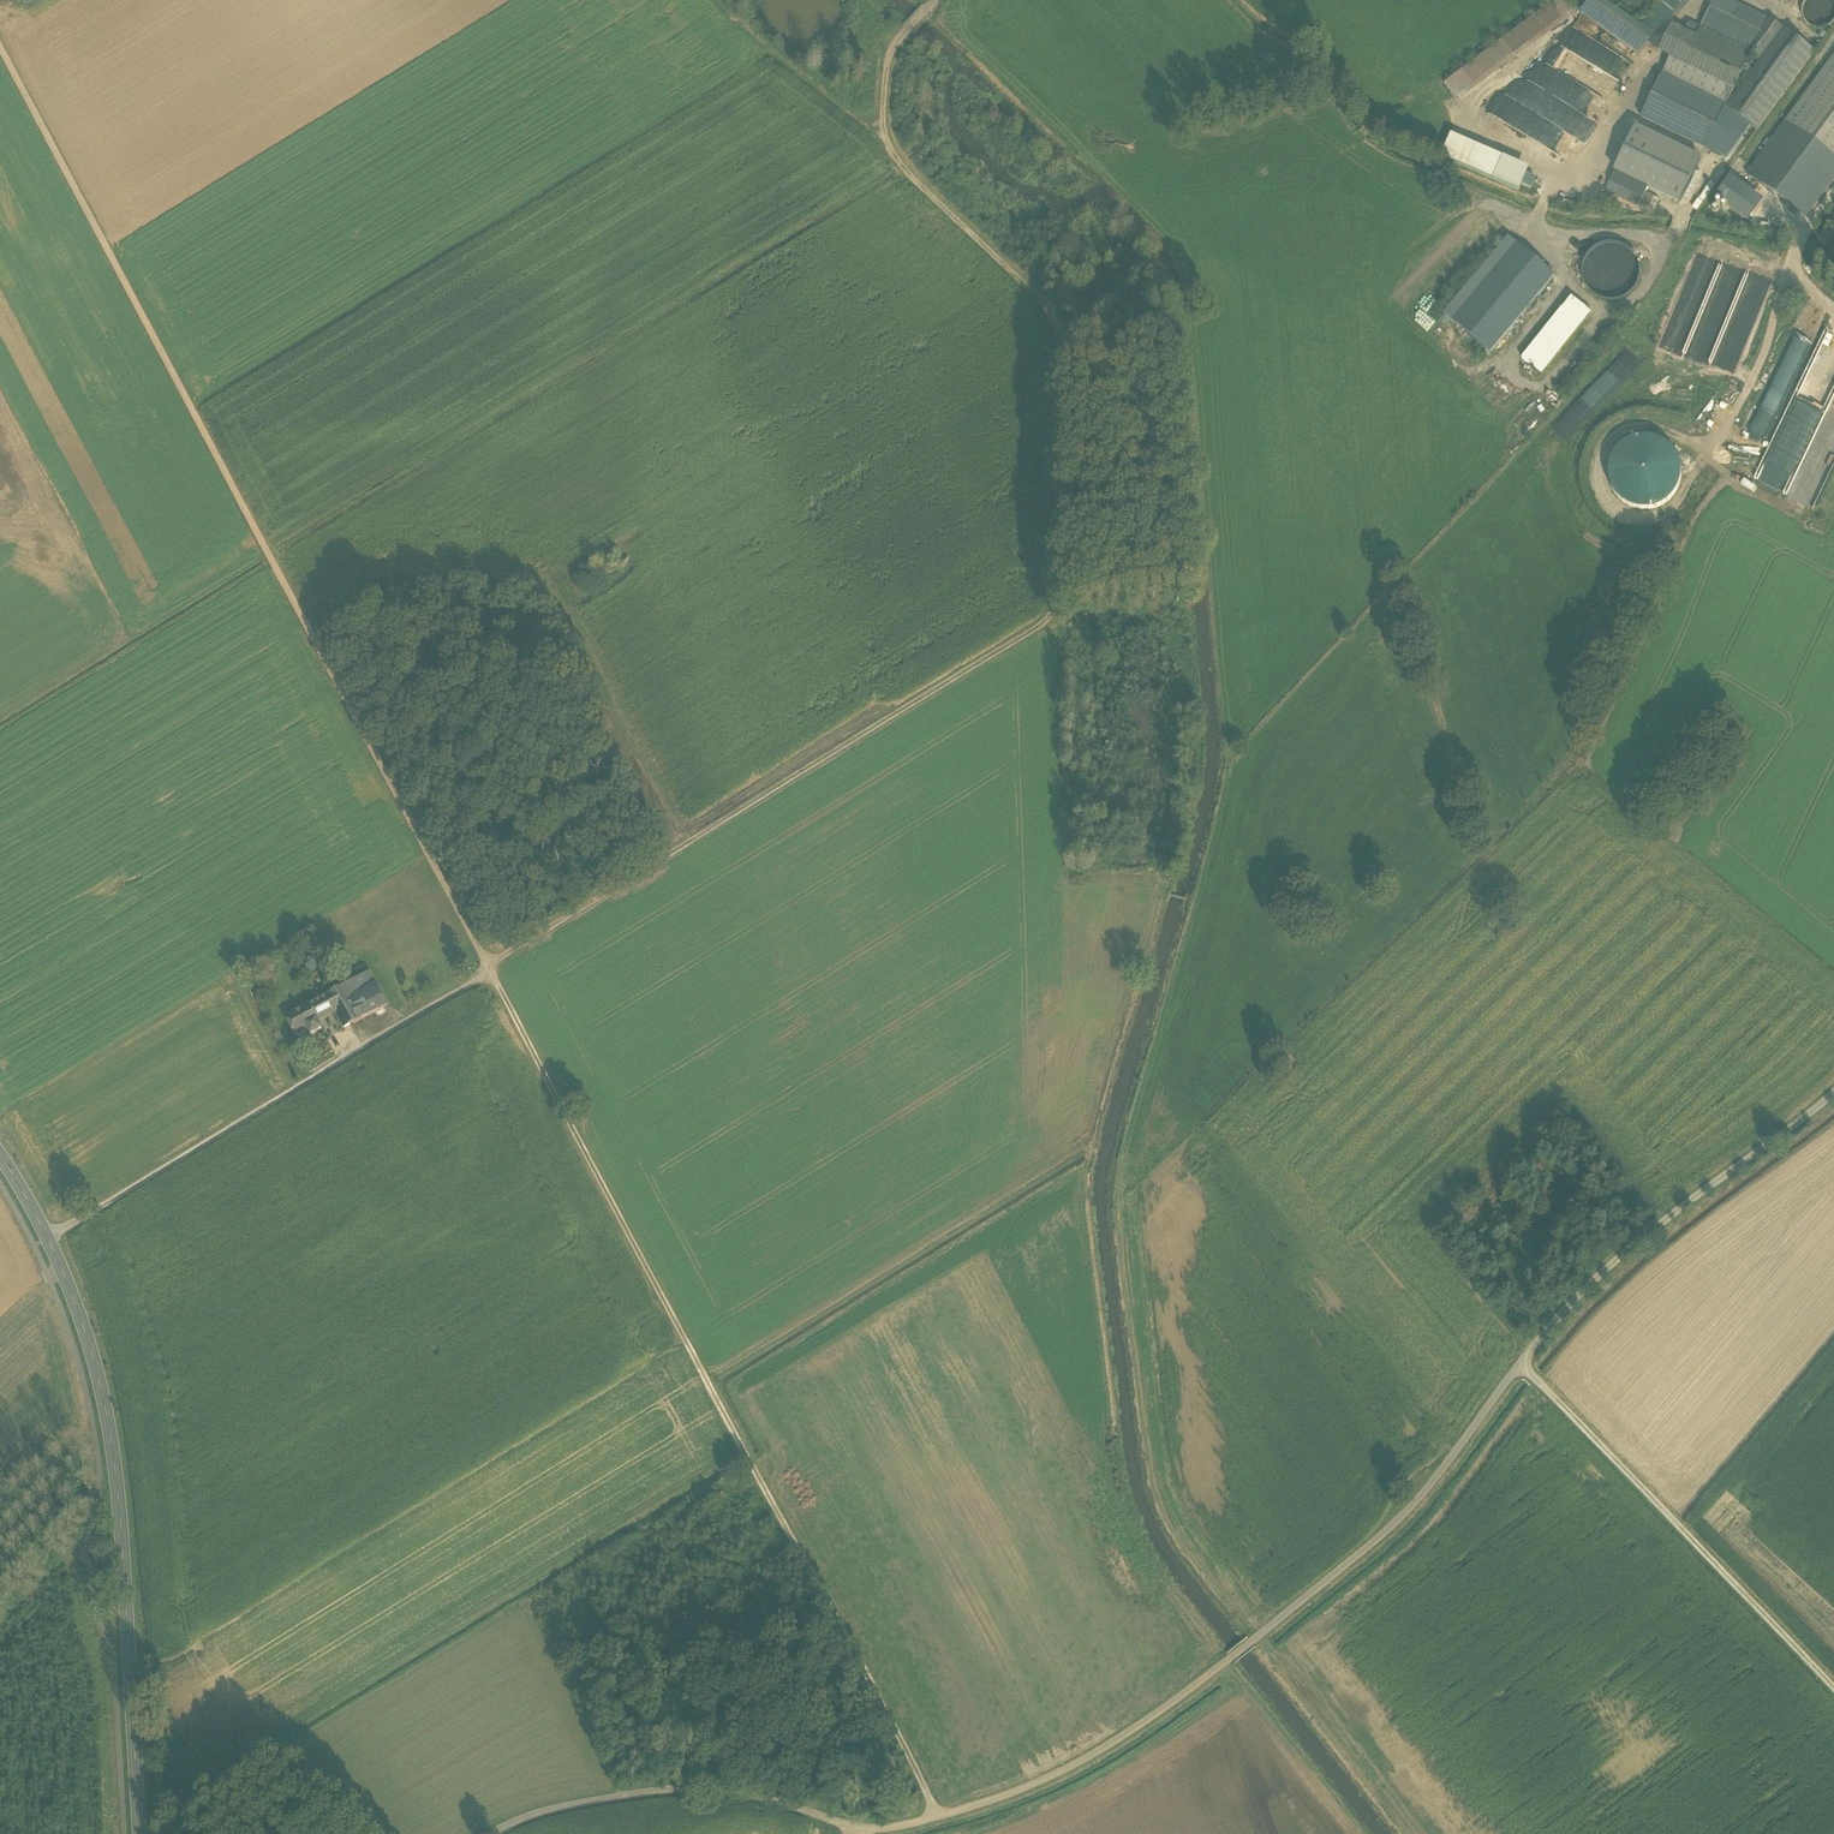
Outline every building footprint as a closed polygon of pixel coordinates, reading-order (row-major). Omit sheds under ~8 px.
[(1462,72),(1476,90),(1575,15),(1563,0),(1558,0),(1462,72)] [(1591,0),(1589,0),(1580,13),(1639,55),(1647,44),(1634,34),(1636,32),(1591,0)] [(1694,37),(1685,32),(1669,24),(1691,0),(1667,0),(1636,32),(1634,34),(1647,44),(1659,53),(1670,58),(1681,63),(1694,37)] [(1728,0),(1714,0),(1701,28),(1696,37),(1748,62),(1749,59),(1752,54),(1769,20),(1728,0)] [(1769,20),(1752,54),(1761,60),(1783,30),(1769,20)] [(1692,24),(1685,32),(1694,37),(1696,37),(1701,28),(1692,24)] [(1727,107),(1725,109),(1750,127),(1756,131),(1813,52),(1783,30),(1761,60),(1727,107)] [(1748,62),(1696,37),(1694,37),(1681,63),(1670,58),(1661,76),(1726,107),(1748,62)] [(1571,162),(1619,80),(1547,39),(1506,109),(1503,106),(1496,118),(1571,162)] [(1785,123),(1833,158),(1833,56),(1785,123)] [(1460,102),(1476,90),(1462,72),(1446,84),(1460,102)] [(1726,160),(1750,127),(1725,109),(1727,107),(1726,107),(1661,76),(1640,119),(1726,160)] [(1701,159),(1636,127),(1613,174),(1647,190),(1679,205),(1701,159)] [(1773,133),(1724,188),(1737,200),(1786,145),(1773,133)] [(1451,135),(1441,158),(1493,180),(1503,158),(1451,135)] [(1534,149),(1528,157),(1546,169),(1551,162),(1534,149)] [(1530,170),(1503,158),(1493,180),(1520,192),(1522,187),(1527,175),(1530,170)] [(1782,164),(1757,195),(1768,203),(1792,173),(1782,164)] [(1647,190),(1613,174),(1604,192),(1633,206),(1636,198),(1642,201),(1647,190)] [(1536,179),(1527,175),(1522,187),(1531,191),(1536,179)] [(1442,316),(1489,355),(1555,277),(1508,238),(1442,316)] [(1624,303),(1639,254),(1593,240),(1582,274),(1603,281),(1599,295),(1624,303)] [(1712,311),(1725,315),(1738,270),(1725,266),(1712,311)] [(1565,293),(1562,297),(1573,304),(1576,299),(1565,293)] [(1580,305),(1531,367),(1542,376),(1591,313),(1580,305)] [(1803,308),(1773,387),(1786,392),(1801,353),(1810,356),(1825,316),(1803,308)] [(1730,339),(1725,353),(1745,361),(1751,345),(1740,340),(1739,343),(1730,339)] [(1777,436),(1792,442),(1792,438),(1797,440),(1796,433),(1799,433),(1798,426),(1814,433),(1830,432),(1830,441),(1827,449),(1816,444),(1810,444),(1802,462),(1830,474),(1833,466),(1833,405),(1833,403),(1833,397),(1831,395),(1832,392),(1825,389),(1829,381),(1822,382),(1822,380),(1825,373),(1807,365),(1777,436)] [(1630,439),(1622,444),(1616,450),(1611,458),(1608,467),(1607,476),(1609,485),(1613,494),(1619,501),(1627,506),(1636,510),(1645,511),(1654,509),(1663,506),(1670,500),(1676,493),(1680,485),(1681,476),(1681,466),(1678,458),(1673,450),(1666,444),(1658,439),(1649,437),(1639,437),(1630,439)] [(338,1033),(393,1006),(374,974),(288,1017),(304,1044),(334,1028),(338,1033)]
